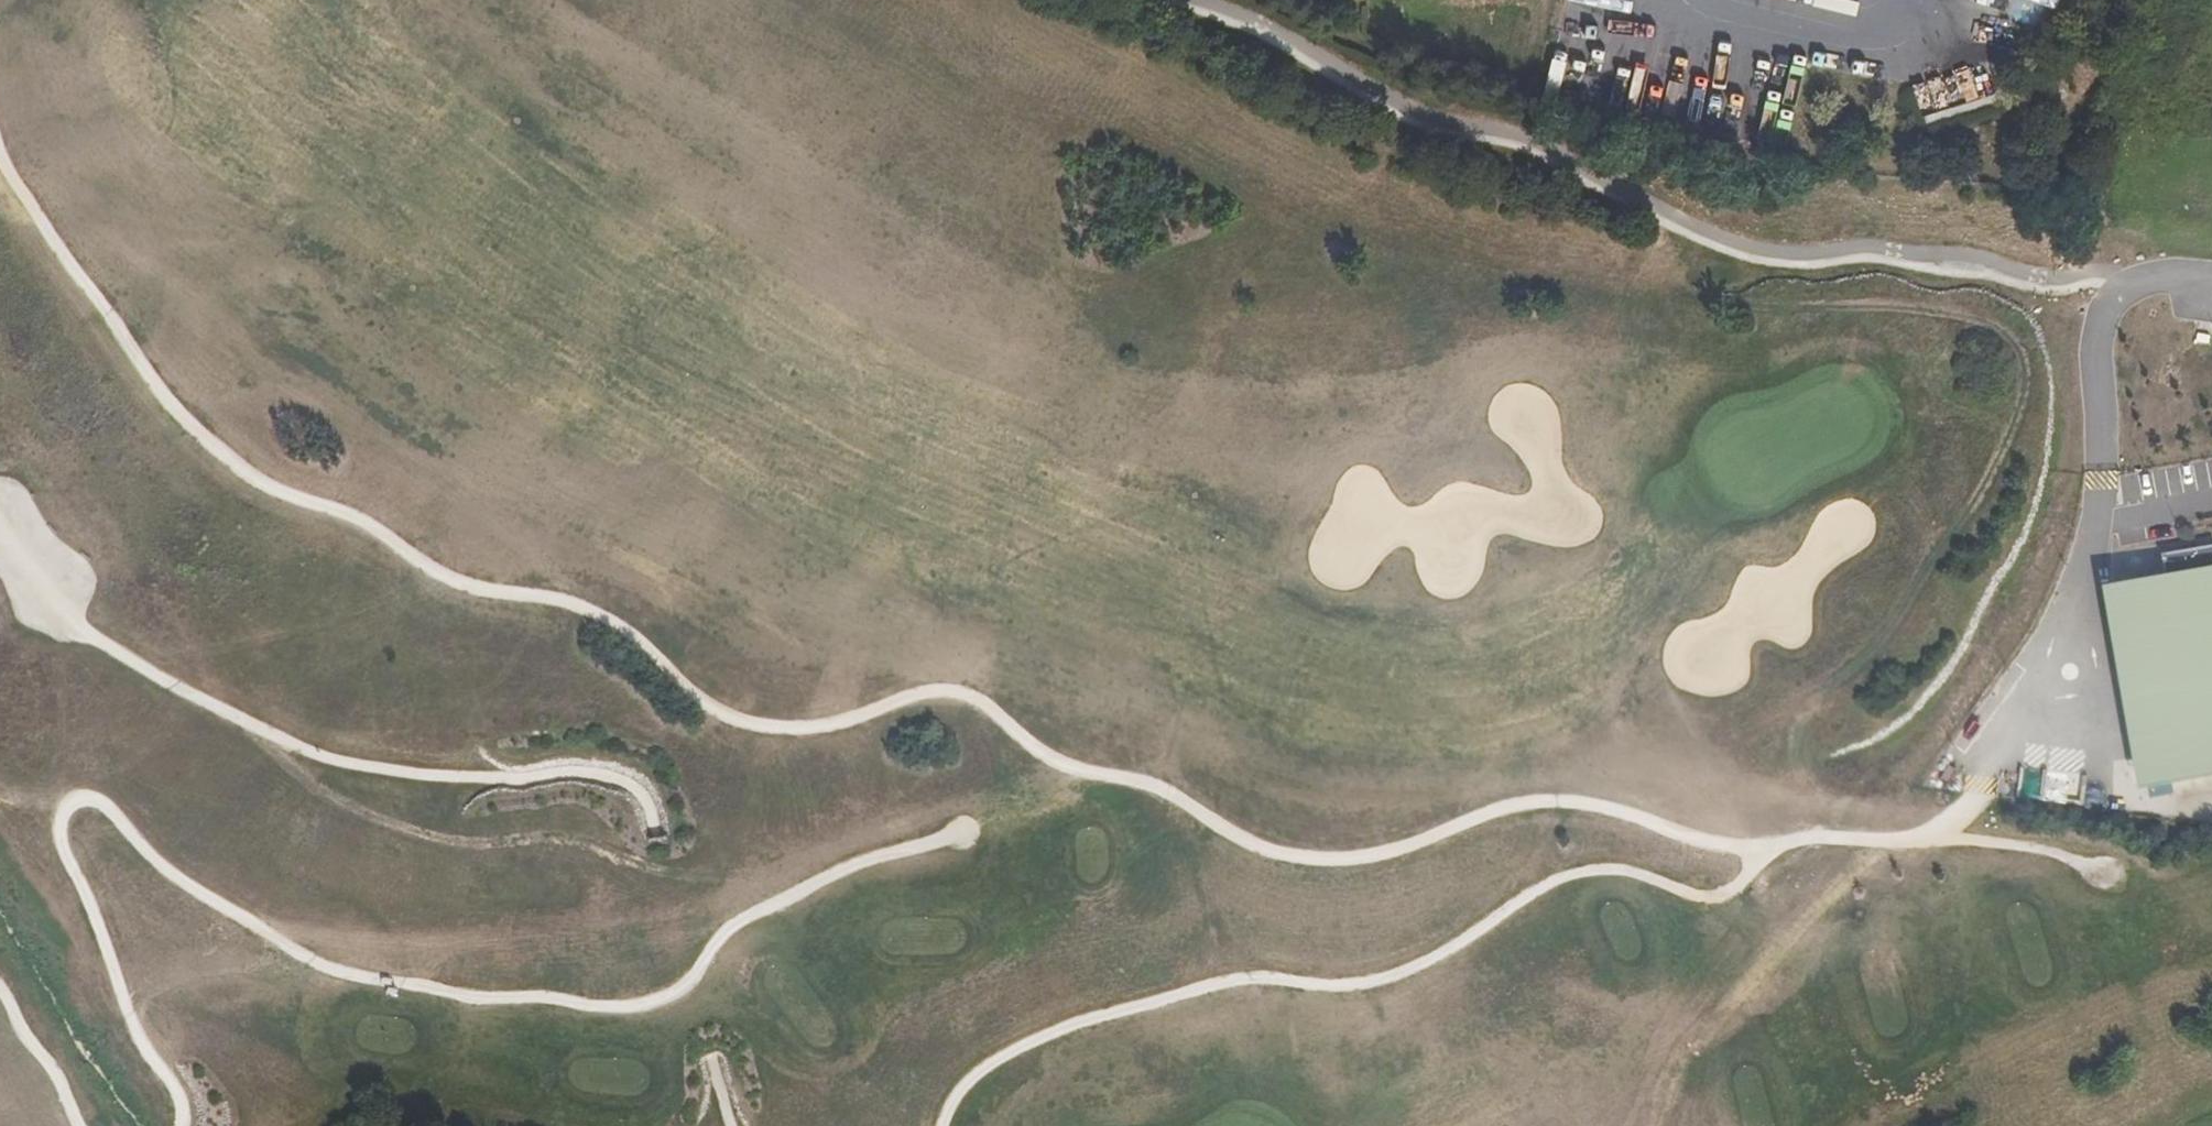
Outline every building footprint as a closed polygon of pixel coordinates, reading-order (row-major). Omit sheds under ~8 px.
[(2095,580),(2126,780),(2211,767),(2211,562),(2095,580)]
